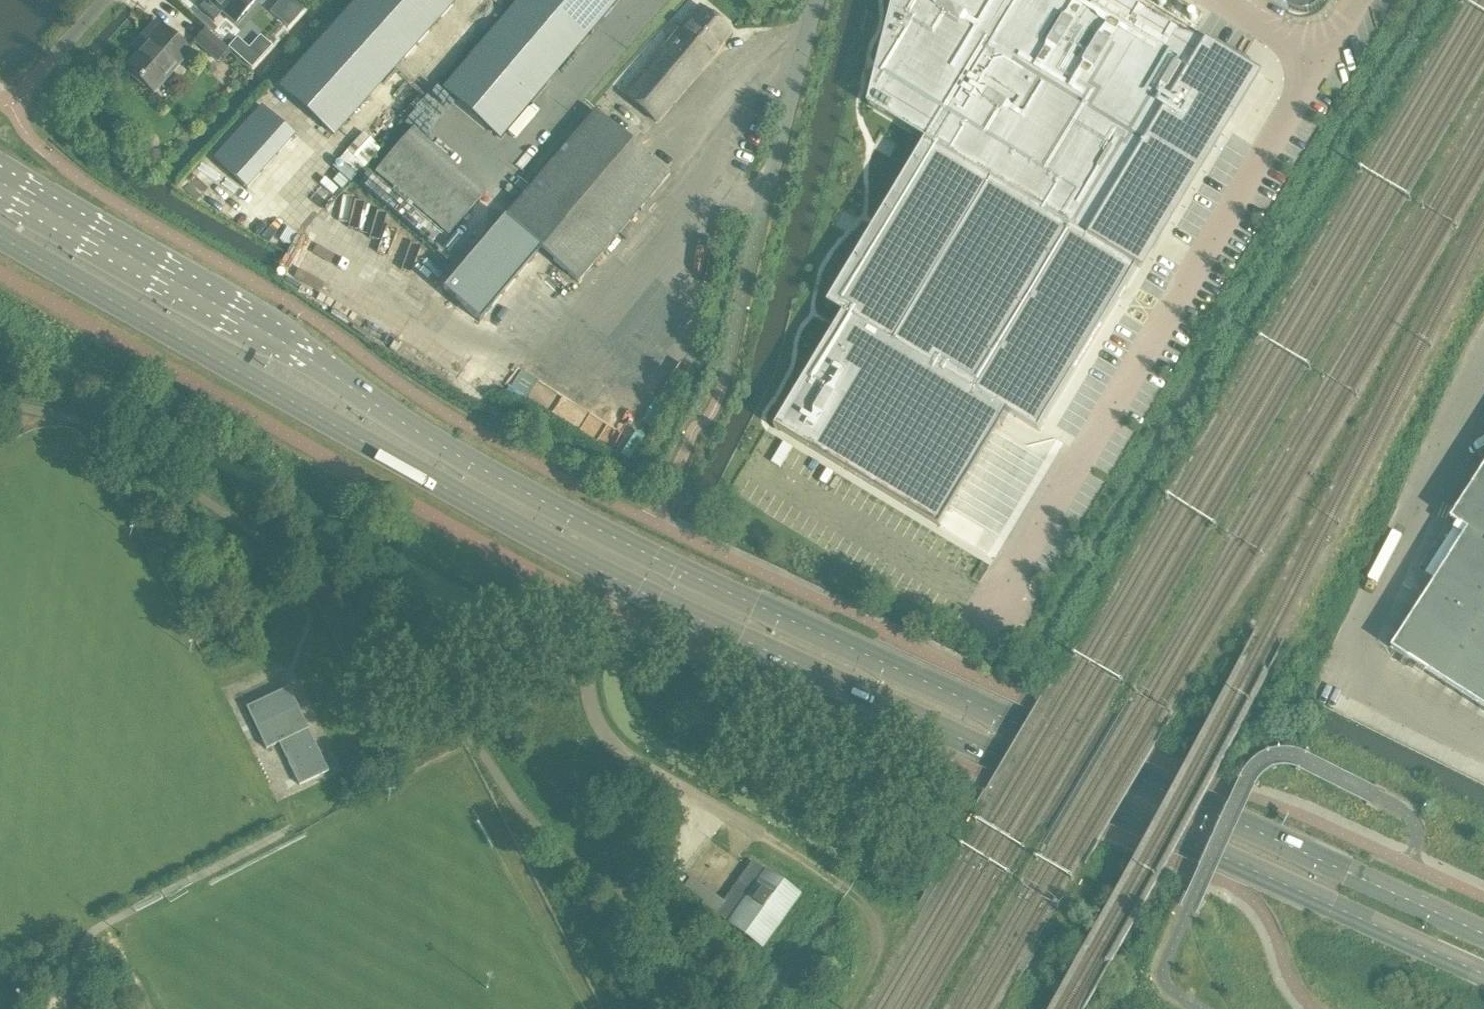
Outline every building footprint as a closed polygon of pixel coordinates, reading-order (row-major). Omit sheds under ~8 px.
[(199,8),(214,22),(223,12),(235,23),(236,21),(255,0),(206,0),(199,8)] [(453,5),(447,0),(359,0),(281,89),(336,137),(453,5)] [(444,90),(498,136),(499,137),(500,137),(604,15),(616,0),(520,0),(444,90)] [(775,429),(778,431),(778,430),(940,527),(940,526),(950,510),(950,509),(998,429),(999,430),(1000,430),(1001,427),(1000,427),(1007,416),(1008,413),(1039,432),(1043,425),(1046,420),(1119,299),(1126,287),(1137,269),(1145,274),(1200,182),(1243,111),(1264,76),(1259,73),(1211,44),(1208,42),(1207,43),(1197,37),(1145,6),(1136,0),(895,0),(886,34),(873,85),(868,106),(927,141),(897,190),(844,279),(828,305),(844,315),(797,393),(775,429)] [(1289,10),(1294,12),(1300,13),(1305,13),(1310,12),(1315,10),(1320,6),(1324,1),(1325,0),(1273,0),(1289,10)] [(658,123),(733,34),(701,7),(626,96),(658,123)] [(155,93),(191,53),(157,23),(142,40),(148,46),(127,69),(155,93)] [(228,51),(217,41),(206,32),(196,43),(218,62),(228,51)] [(262,106),(213,160),(246,190),(295,136),(262,106)] [(628,225),(671,175),(597,113),(504,219),(540,250),(580,282),(619,236),(625,240),(634,230),(628,225)] [(427,120),(378,177),(451,241),(500,184),(427,120)] [(479,322),(540,250),(504,219),(473,255),(442,291),(479,322)] [(1451,521),(1468,532),(1392,649),(1483,708),(1483,470),(1451,521)] [(299,785),(328,771),(288,687),(246,707),(266,749),(267,748),(279,743),(299,785)] [(761,949),(799,897),(766,873),(729,925),(761,949)]
